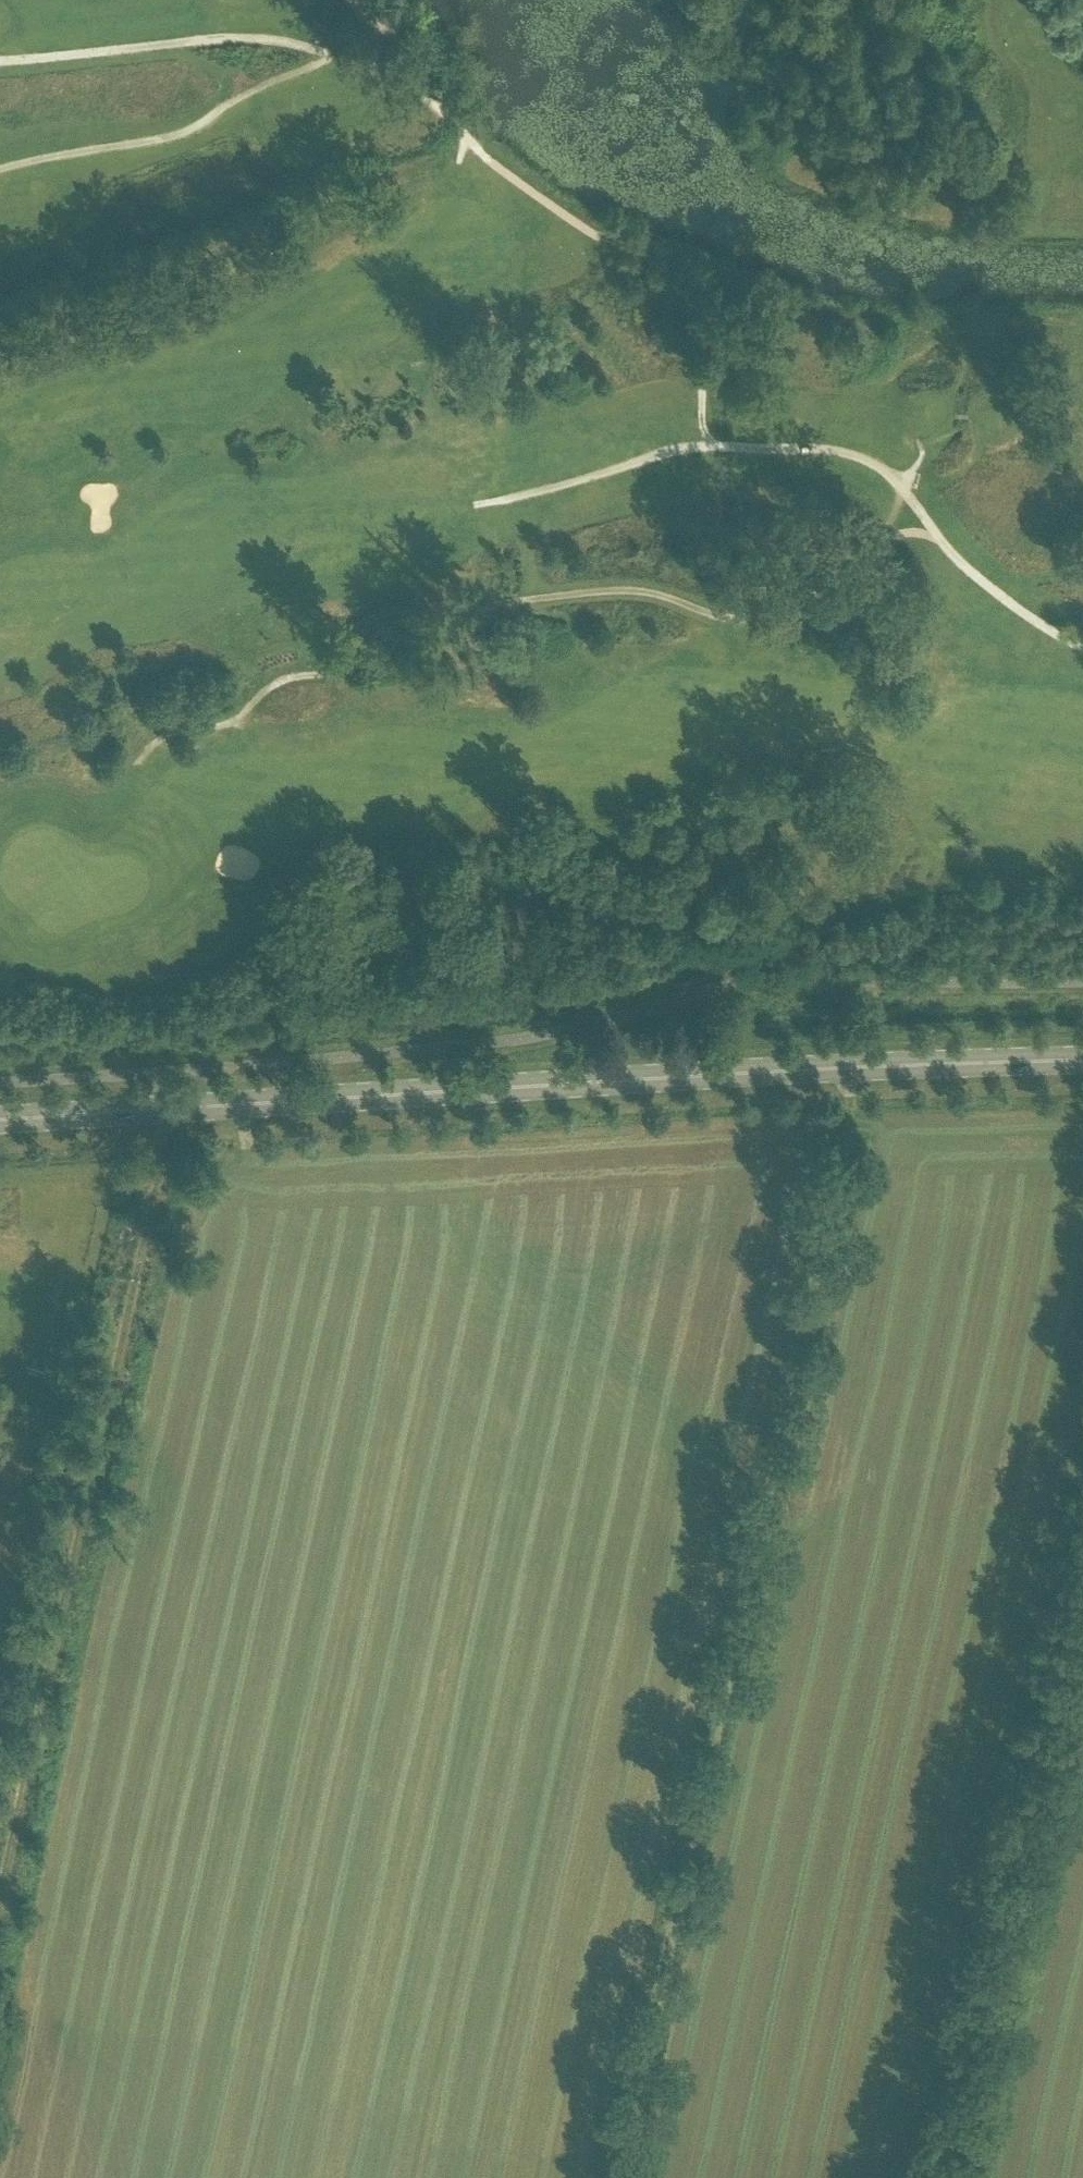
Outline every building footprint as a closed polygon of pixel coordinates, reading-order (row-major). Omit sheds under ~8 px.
[(457,374),(448,383),(458,394),(468,385),(457,374)]
